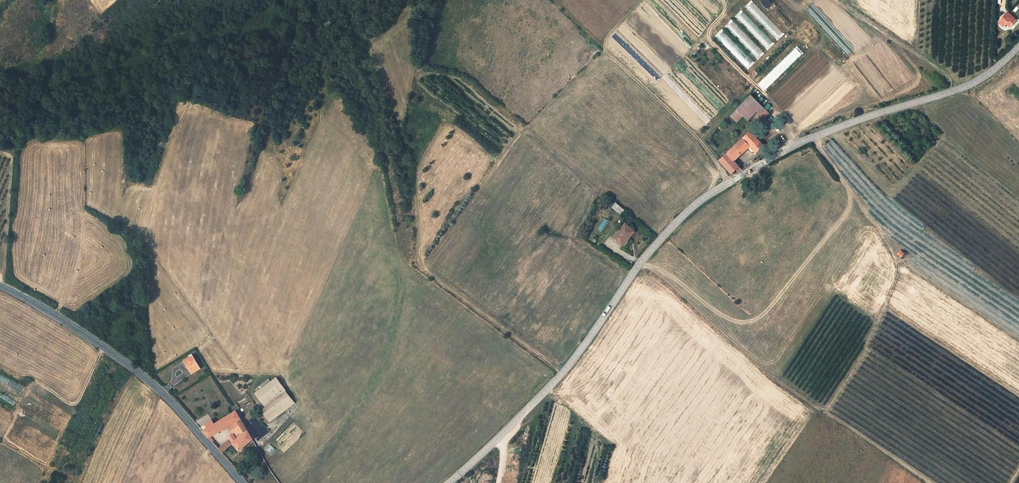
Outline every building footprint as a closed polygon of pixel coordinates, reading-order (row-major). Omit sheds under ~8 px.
[(761,3),(767,9),(772,3),(769,0),(764,0),(761,3)] [(778,40),(785,34),(752,2),(746,8),(778,40)] [(735,16),(768,50),(774,44),(742,10),(735,16)] [(1017,20),(1007,11),(998,22),(1004,27),(1007,23),(1011,26),(1017,20)] [(758,60),(765,53),(732,20),(725,27),(758,60)] [(754,62),(722,29),(715,36),(747,69),(754,62)] [(738,109),(747,118),(760,105),(749,95),(739,105),(736,108),(738,109)] [(755,152),(760,147),(762,145),(750,131),(734,145),(741,153),(749,146),(755,152)] [(734,160),(741,153),(734,145),(726,152),(734,160)] [(737,172),(741,168),(734,160),(726,152),(720,159),(718,160),(731,174),(735,170),(737,172)] [(615,209),(623,216),(627,212),(619,204),(615,209)] [(605,218),(597,228),(602,232),(610,222),(605,218)] [(636,234),(626,225),(613,240),(622,248),(629,240),(630,241),(636,234)] [(192,355),(184,361),(192,373),(201,367),(192,355)] [(261,411),(270,423),(289,410),(295,405),(276,379),(271,382),(255,394),(265,408),(261,411)] [(213,420),(209,422),(212,426),(203,431),(209,438),(226,427),(240,418),(235,411),(215,424),(213,420)] [(240,418),(226,427),(229,431),(236,427),(242,422),(240,418)] [(212,426),(209,422),(200,428),(203,431),(212,426)] [(242,422),(236,427),(240,434),(247,430),(242,422)] [(236,437),(240,434),(236,427),(229,431),(231,434),(232,433),(236,437)] [(252,439),(247,430),(240,434),(236,437),(232,433),(231,434),(228,436),(233,442),(239,450),(252,439)] [(222,453),(231,443),(228,440),(218,449),(222,453)]
